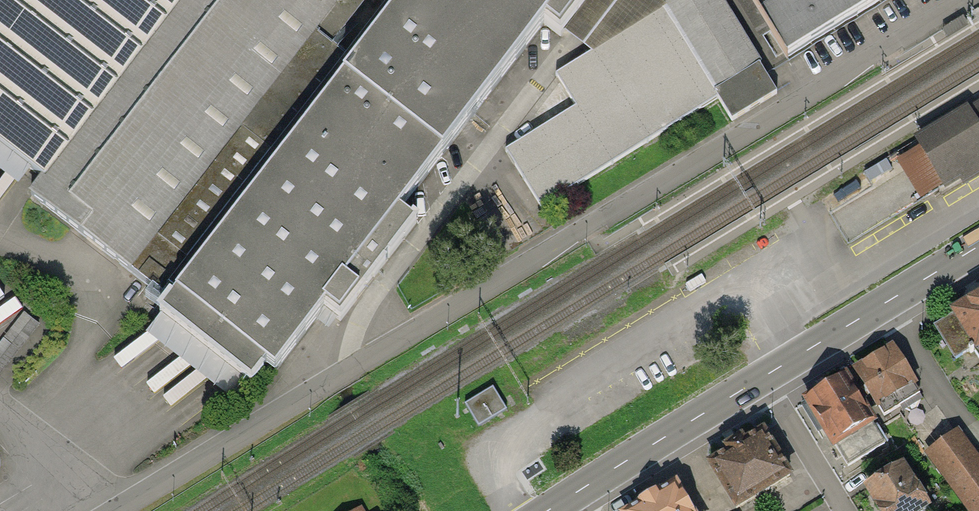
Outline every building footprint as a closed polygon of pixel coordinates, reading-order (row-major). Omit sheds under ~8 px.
[(271,383),(290,359),(303,369),(346,314),(358,324),(438,222),(423,210),(566,27),(597,50),(556,71),(579,107),(504,153),(540,211),(615,164),(719,101),(731,123),(785,94),(751,37),(763,29),(785,65),(894,0),(0,0),(0,172),(271,383)] [(963,18),(942,31),(948,39),(968,27),(963,18)] [(913,143),(918,151),(896,164),(920,204),(942,190),(945,195),(960,186),(963,190),(978,181),(978,105),(913,143)] [(23,305),(16,294),(0,304),(0,321),(23,305)] [(936,326),(956,359),(974,348),(978,356),(978,297),(954,312),(955,315),(936,326)] [(50,326),(25,309),(0,344),(0,373),(11,381),(50,326)] [(893,349),(857,371),(884,415),(920,393),(893,349)] [(845,378),(801,404),(812,422),(819,419),(848,466),(885,444),(845,378)] [(469,400),(482,423),(509,408),(496,384),(469,400)] [(763,432),(710,464),(737,508),(790,476),(763,432)] [(957,433),(929,454),(971,510),(978,510),(978,462),(957,433)] [(868,489),(880,510),(921,510),(927,508),(905,468),(868,489)] [(631,510),(691,510),(676,485),(631,510)]
